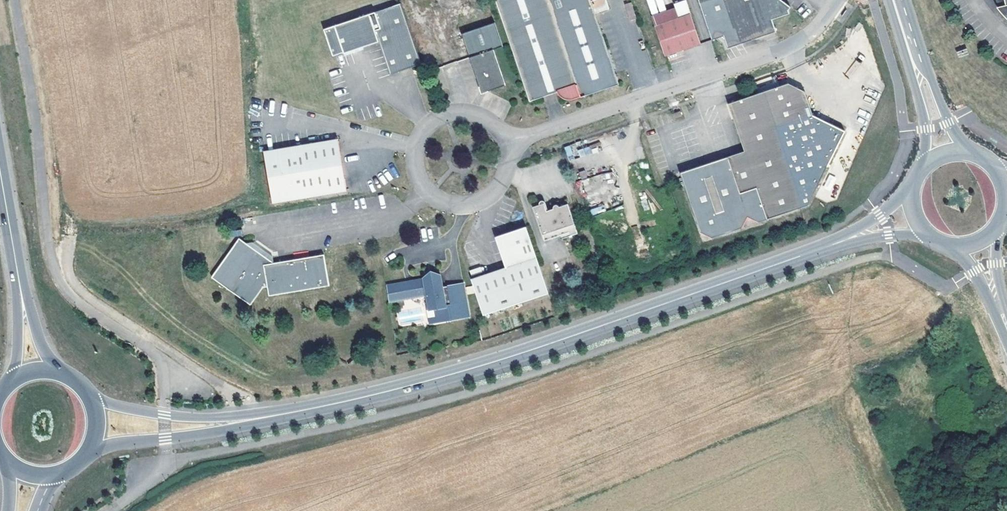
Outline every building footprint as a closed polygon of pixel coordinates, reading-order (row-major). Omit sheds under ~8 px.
[(321,22),(330,49),(341,45),(342,48),(354,44),(354,42),(360,40),(376,35),(387,68),(419,57),(400,0),(388,0),(321,22)] [(619,85),(595,14),(609,9),(606,0),(591,0),(504,0),(537,99),(565,90),(567,95),(568,96),(572,98),(575,99),(579,99),(619,85)] [(685,0),(656,0),(646,3),(664,56),(667,55),(669,61),(683,56),(681,51),(700,45),(685,0)] [(772,20),(790,14),(789,12),(791,8),(781,0),(698,0),(711,41),(724,37),(728,49),(776,33),(772,20)] [(1006,17),(1006,6),(1006,3),(998,6),(1004,15),(1006,17)] [(478,87),(489,91),(505,86),(493,50),(503,47),(495,23),(462,34),(478,87)] [(749,216),(758,222),(800,209),(808,206),(845,131),(815,116),(808,92),(789,84),(729,103),(745,151),(681,172),(701,231),(711,237),(742,228),(746,218),(749,216)] [(338,138),(264,150),(272,202),(347,190),(338,138)] [(575,155),(570,145),(564,148),(569,158),(575,155)] [(544,235),(560,230),(561,233),(577,228),(567,198),(559,201),(558,200),(557,199),(554,199),(552,201),(552,203),(546,205),(544,198),(532,201),(544,235)] [(540,284),(522,232),(497,240),(505,266),(470,277),(481,310),(541,290),(540,284)] [(270,295),(330,285),(324,254),(275,262),(258,251),(256,254),(248,248),(250,246),(239,238),(212,277),(251,304),(263,287),(268,286),(270,295)] [(422,280),(385,288),(388,304),(426,295),(429,310),(427,310),(429,319),(447,314),(449,319),(462,316),(459,302),(466,300),(462,282),(442,287),(439,274),(429,272),(422,278),(422,280)] [(466,300),(459,302),(462,316),(470,314),(466,300)]
